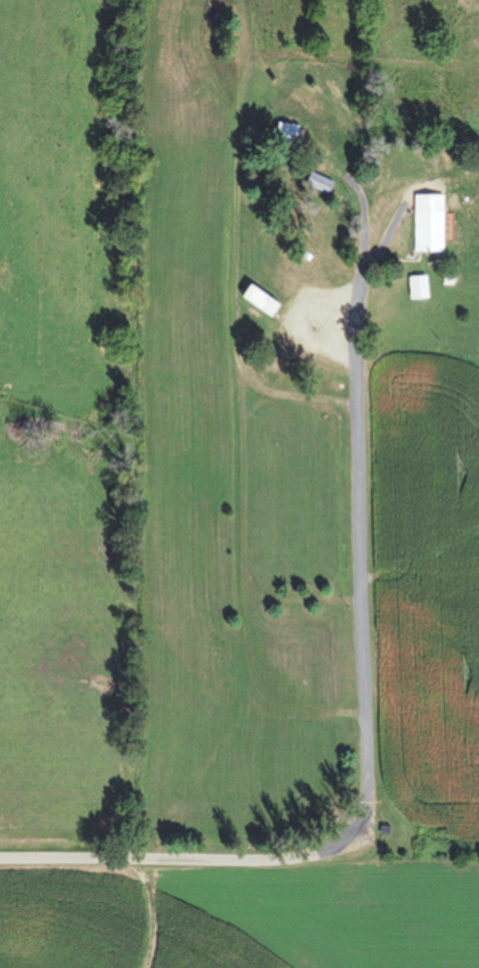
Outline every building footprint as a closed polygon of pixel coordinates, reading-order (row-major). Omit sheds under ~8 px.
[(295,126),(273,121),(270,139),(292,143),(295,126)] [(329,181),(306,171),(300,185),(324,195),(329,181)] [(441,195),(413,195),(412,252),(440,253),(441,195)] [(405,276),(405,299),(422,299),(422,276),(405,276)] [(274,308),(247,282),(236,293),(263,319),(274,308)]
